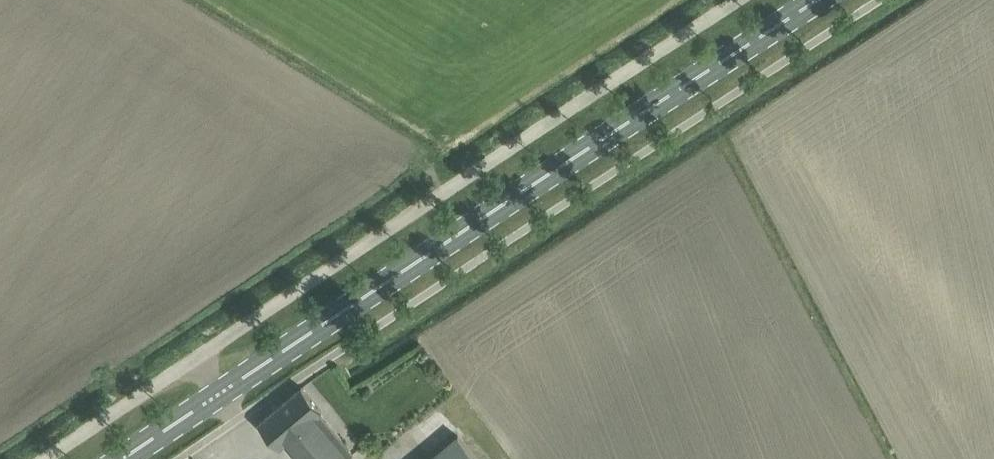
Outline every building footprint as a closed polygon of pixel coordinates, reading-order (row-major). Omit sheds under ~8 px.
[(302,386),(259,422),(280,446),(284,442),(293,452),(328,422),(319,412),(322,410),(302,386)] [(298,458),(346,458),(354,453),(328,422),(293,452),(298,458)]
